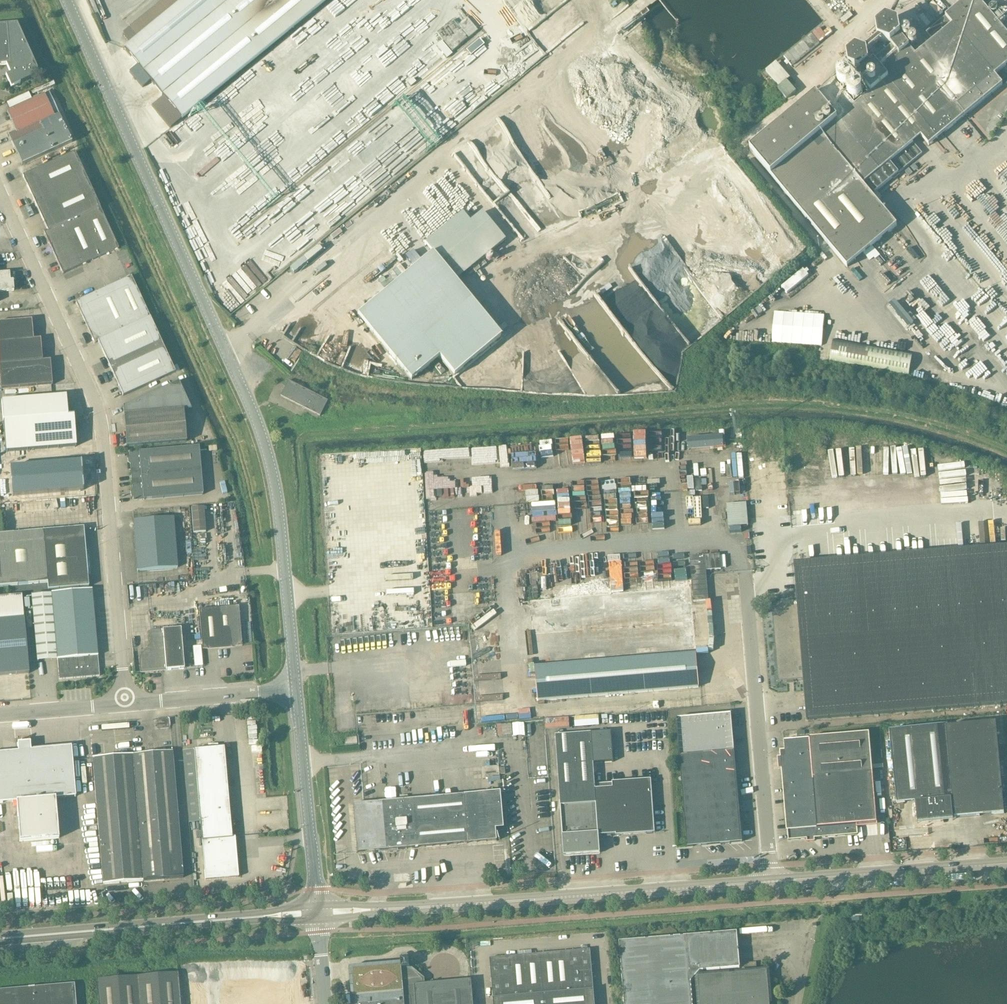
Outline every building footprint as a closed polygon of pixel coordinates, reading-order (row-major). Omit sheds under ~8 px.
[(124,49),(181,119),(326,0),(184,0),(124,49)] [(751,142),(748,144),(752,149),(750,151),(847,267),(897,226),(871,196),(863,185),(922,136),(931,146),(967,116),(966,115),(1002,85),(995,76),(1006,66),(1006,35),(999,26),(1006,20),(1000,13),(993,19),(977,0),(967,0),(928,33),(935,41),(918,56),(903,38),(900,25),(888,21),(878,29),(880,42),(893,47),(894,48),(872,66),(871,65),(869,53),(858,49),(849,57),(851,69),(862,73),(863,74),(859,77),(873,93),(857,107),(836,82),(819,96),(817,95),(755,146),(751,142)] [(461,25),(471,37),(480,30),(470,18),(461,25)] [(40,75),(17,24),(0,26),(0,66),(7,65),(11,74),(7,77),(12,87),(40,75)] [(470,50),(474,55),(486,44),(482,39),(470,50)] [(72,143),(49,93),(7,112),(15,131),(8,135),(9,137),(9,138),(22,166),(72,143)] [(33,97),(31,93),(10,102),(13,109),(21,106),(20,103),(33,97)] [(508,132),(480,151),(508,193),(537,173),(508,132)] [(119,249),(75,153),(22,177),(47,231),(44,233),(63,274),(119,249)] [(470,223),(462,214),(425,244),(432,253),(357,316),(410,381),(438,358),(454,376),(500,337),(454,282),(505,241),(482,213),(470,223)] [(14,291),(13,281),(10,282),(9,274),(0,274),(0,292),(14,291)] [(175,373),(131,277),(75,302),(95,344),(98,342),(123,397),(175,373)] [(826,346),(828,314),(773,311),(772,334),(762,334),(762,342),(826,346)] [(50,361),(42,361),(40,340),(33,340),(32,320),(0,323),(0,377),(1,390),(52,386),(50,361)] [(833,339),(830,360),(909,375),(913,354),(834,339),(833,339)] [(280,397),(319,417),(327,401),(288,381),(280,397)] [(179,382),(123,407),(124,416),(127,447),(186,442),(183,411),(191,410),(179,382)] [(66,397),(1,402),(5,453),(76,447),(74,416),(68,417),(66,397)] [(666,438),(640,439),(641,450),(653,450),(653,451),(665,450),(665,442),(682,441),(681,430),(666,431),(666,438)] [(203,495),(199,447),(129,453),(130,457),(128,459),(128,463),(130,465),(133,490),(131,492),(131,496),(133,498),(134,501),(203,495)] [(81,462),(10,468),(12,496),(84,490),(81,462)] [(728,527),(748,526),(746,503),(726,505),(728,527)] [(204,507),(203,507),(191,508),(193,533),(206,532),(204,507)] [(177,568),(173,518),(133,521),(137,571),(177,568)] [(48,583),(48,590),(89,587),(88,574),(91,574),(89,550),(86,550),(85,537),(84,528),(0,535),(0,587),(48,583)] [(794,566),(797,602),(772,604),(778,682),(803,680),(806,720),(1006,704),(1006,549),(794,566)] [(720,555),(690,557),(691,578),(707,577),(706,571),(721,570),(720,555)] [(407,594),(403,606),(418,601),(416,597),(419,588),(421,594),(429,596),(423,598),(429,599),(430,596),(429,593),(430,589),(425,576),(416,580),(411,567),(406,565),(403,573),(398,575),(394,565),(390,580),(391,583),(388,594),(391,595),(394,604),(397,595),(396,594),(398,586),(404,587),(407,594)] [(609,577),(595,577),(595,592),(609,592),(609,577)] [(693,602),(709,601),(707,577),(691,578),(693,602)] [(52,593),(31,595),(37,662),(57,660),(59,680),(60,680),(99,676),(98,656),(92,590),(52,593)] [(202,650),(242,647),(239,607),(199,610),(202,650)] [(30,674),(26,620),(0,622),(0,676),(30,674)] [(184,670),(180,630),(150,632),(151,644),(148,648),(152,652),(145,661),(146,673),(184,670)] [(669,653),(701,650),(700,637),(668,640),(669,653)] [(696,653),(535,667),(538,701),(699,688),(696,653)] [(412,683),(356,686),(357,712),(413,709),(412,683)] [(477,687),(450,688),(451,704),(477,703),(477,687)] [(645,721),(668,720),(668,710),(644,711),(645,721)] [(688,847),(742,842),(737,792),(734,752),(731,714),(677,719),(680,757),(688,847)] [(946,725),(935,726),(941,799),(952,798),(954,819),(1004,814),(996,723),(949,728),(946,728),(946,725)] [(926,727),(889,731),(896,804),(941,799),(935,726),(926,727)] [(591,733),(555,736),(564,856),(600,853),(599,836),(616,834),(616,836),(655,833),(651,780),(595,784),(593,764),(614,762),(612,731),(591,733)] [(784,751),(780,751),(787,831),(788,831),(789,841),(814,839),(820,838),(857,835),(857,825),(877,824),(877,822),(872,773),(868,734),(809,739),(784,741),(784,751)] [(19,752),(0,754),(0,803),(16,802),(20,842),(59,839),(56,807),(55,799),(76,797),(71,748),(31,751),(30,742),(18,744),(19,752)] [(193,750),(182,751),(189,824),(200,823),(201,840),(204,870),(205,880),(238,878),(235,837),(232,837),(224,748),(193,750)] [(172,752),(132,755),(143,882),(183,878),(172,752)] [(132,755),(92,759),(103,885),(143,882),(132,755)] [(363,804),(353,805),(357,854),(366,853),(467,844),(471,844),(487,842),(497,841),(496,829),(504,829),(501,792),(483,794),(463,795),(363,804)] [(951,799),(916,803),(918,824),(953,820),(951,799)] [(13,890),(14,905),(26,904),(26,890),(13,890)] [(625,1003),(693,1003),(691,983),(700,972),(740,968),(740,962),(750,961),(748,971),(775,976),(779,952),(778,945),(781,945),(783,931),(737,935),(737,932),(619,942),(625,1003)] [(493,1003),(595,1003),(590,950),(490,959),(493,1003)] [(355,1003),(473,1003),(471,980),(425,984),(425,979),(412,968),(410,969),(409,958),(400,959),(401,965),(352,970),(355,1003)] [(198,978),(200,1003),(290,1003),(287,970),(198,978)] [(137,977),(140,1003),(181,1003),(178,974),(137,977)] [(98,1003),(140,1003),(137,977),(96,981),(98,1003)] [(74,984),(0,990),(0,1003),(76,1003),(74,984)]
